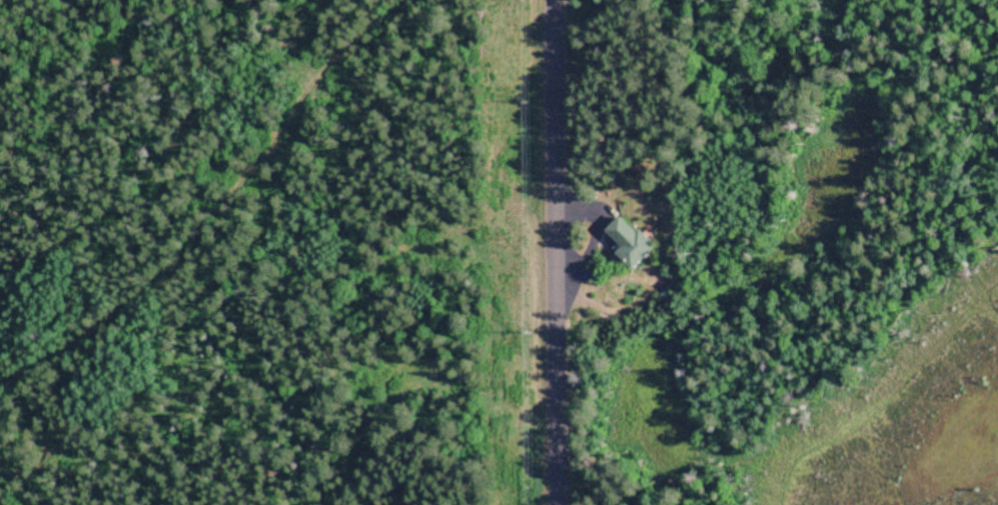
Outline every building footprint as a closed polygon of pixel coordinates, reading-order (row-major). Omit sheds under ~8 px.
[(604,243),(643,272),(664,244),(625,214),(604,243)]
